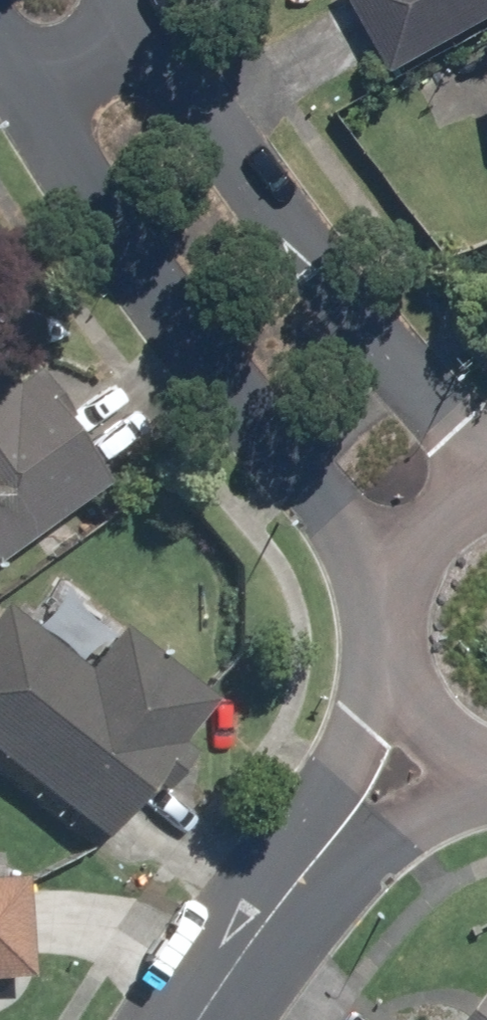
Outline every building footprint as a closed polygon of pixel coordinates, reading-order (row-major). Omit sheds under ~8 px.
[(376,76),(486,14),(486,0),(333,0),(376,76)] [(471,102),(486,139),(486,95),(471,102)] [(120,473),(13,324),(0,333),(0,558),(120,473)] [(0,611),(0,749),(113,839),(159,781),(168,789),(203,747),(193,739),(226,697),(127,618),(90,664),(9,600),(0,611)] [(39,969),(31,870),(0,873),(0,972),(39,969)] [(482,1000),(471,991),(448,1019),(486,1019),(486,994),(482,1000)]
